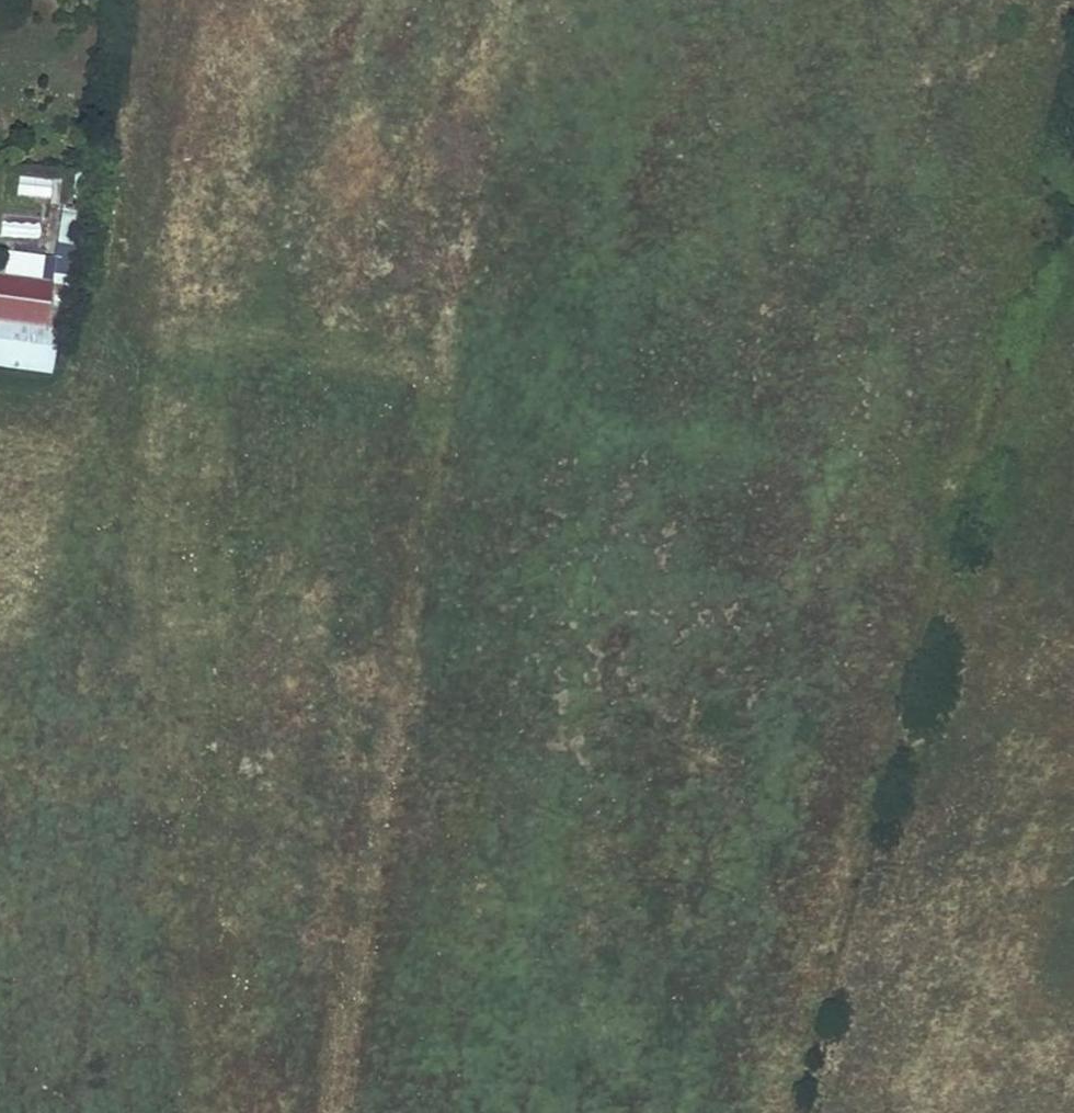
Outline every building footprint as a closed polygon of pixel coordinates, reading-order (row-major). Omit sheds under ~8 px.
[(6,275),(40,279),(43,255),(8,251),(6,275)] [(0,277),(0,368),(53,374),(58,329),(51,328),(56,284),(0,277)]
